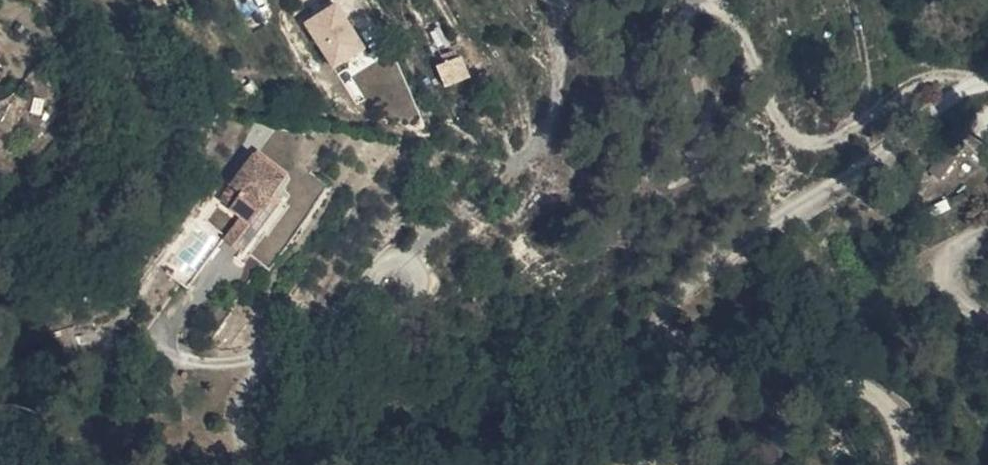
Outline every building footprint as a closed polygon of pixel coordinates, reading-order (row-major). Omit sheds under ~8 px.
[(369,46),(340,0),(336,0),(305,19),(335,67),(369,46)] [(442,57),(414,66),(423,92),(451,80),(442,57)] [(211,187),(224,195),(211,213),(226,223),(233,227),(253,198),(265,179),(230,158),(211,187)] [(199,205),(211,213),(224,195),(211,187),(199,205)] [(253,198),(233,227),(245,234),(264,205),(253,198)] [(226,223),(210,247),(228,259),(245,234),(233,227),(226,223)]
